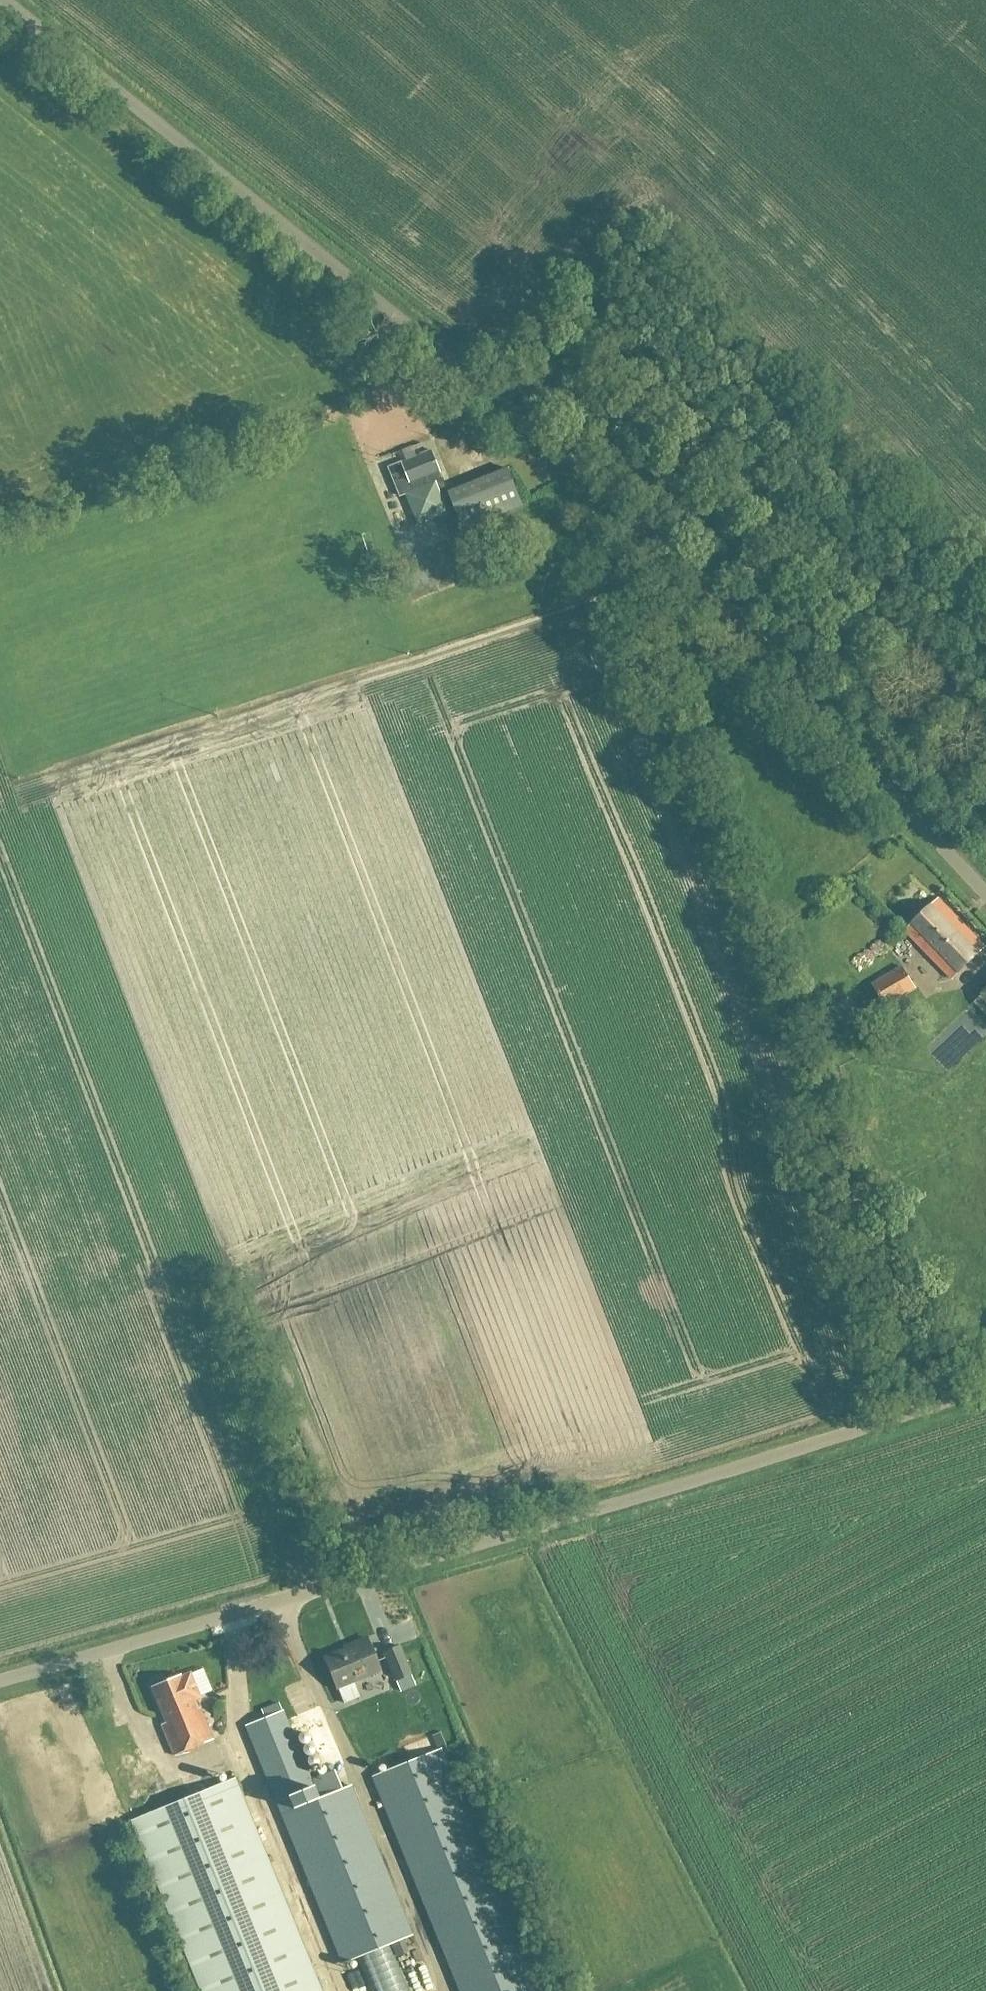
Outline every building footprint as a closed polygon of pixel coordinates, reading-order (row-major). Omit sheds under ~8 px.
[(442,404),(431,396),(425,404),(435,412),(442,404)] [(441,473),(432,451),(389,468),(401,497),(406,495),(418,525),(444,514),(453,535),(524,506),(509,469),(449,493),(441,473)] [(953,980),(985,947),(939,899),(906,932),(953,980)] [(902,971),(872,988),(885,1009),(914,991),(902,971)] [(974,1002),(985,1014),(985,991),(974,1002)] [(843,1003),(833,1009),(842,1025),(853,1018),(843,1003)] [(324,1658),(337,1689),(379,1671),(366,1639),(351,1645),(352,1647),(324,1658)] [(415,1686),(399,1647),(384,1653),(400,1692),(415,1686)] [(190,1674),(181,1678),(180,1676),(151,1689),(166,1724),(161,1726),(173,1757),(212,1741),(196,1700),(200,1699),(199,1698),(211,1693),(202,1670),(190,1675),(190,1674)] [(413,1935),(352,1785),(343,1789),(335,1769),(312,1779),(285,1710),(283,1711),(280,1703),(262,1710),(265,1718),(246,1726),(342,1964),(413,1935)] [(441,1749),(373,1777),(460,1990),(539,1990),(441,1749)] [(235,1779),(131,1821),(200,1990),(321,1990),(235,1779)]
